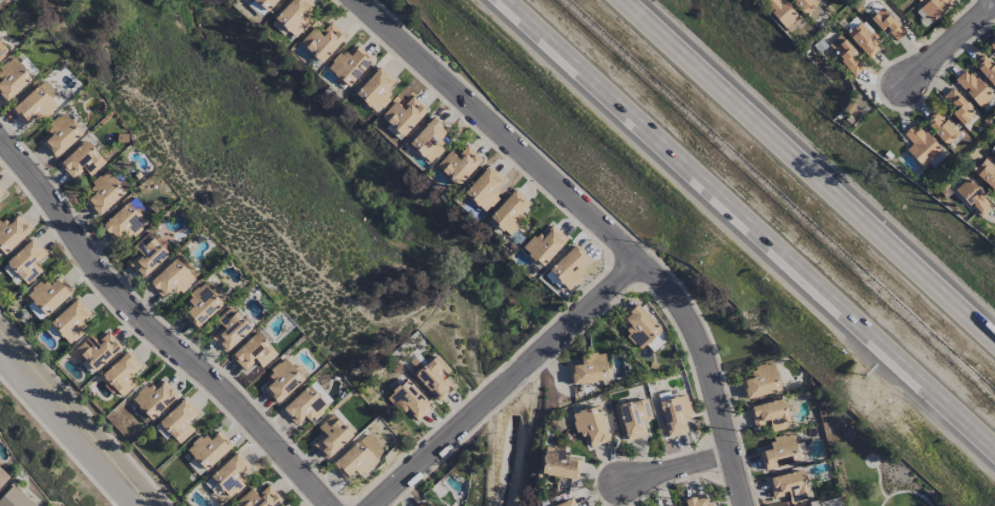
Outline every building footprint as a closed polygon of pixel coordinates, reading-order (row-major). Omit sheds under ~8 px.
[(267,11),(277,0),(255,0),(267,11)] [(305,16),(314,6),(308,0),(291,0),(274,19),(295,38),(311,20),(305,16)] [(784,28),(797,16),(783,0),(759,0),(784,28)] [(807,16),(818,5),(813,0),(791,0),(807,16)] [(930,21),(953,0),(928,0),(919,8),(930,21)] [(906,31),(882,7),(871,19),(895,42),(906,31)] [(880,51),(863,22),(849,31),(865,59),(880,51)] [(314,27),(299,43),(321,63),(346,36),(331,23),(321,34),(314,27)] [(864,68),(851,54),(855,51),(840,34),(827,46),(855,76),(864,68)] [(0,41),(0,60),(9,51),(0,41)] [(374,60),(357,45),(348,56),(342,51),(327,67),(348,87),(374,60)] [(994,88),(994,64),(985,53),(973,64),(994,88)] [(13,56),(0,69),(0,76),(1,78),(0,79),(0,97),(5,102),(32,77),(13,56)] [(389,99),(385,95),(397,81),(380,66),(355,94),(376,113),(389,99)] [(954,79),(980,108),(992,96),(966,68),(954,79)] [(58,105),(51,99),(57,93),(44,79),(11,110),(25,125),(34,116),(40,122),(58,105)] [(976,113),(953,88),(943,96),(956,109),(951,113),(962,125),(976,113)] [(381,115),(402,137),(428,111),(412,95),(401,105),(396,100),(381,115)] [(958,134),(937,110),(925,121),(946,145),(958,134)] [(55,158),(83,133),(63,111),(46,127),(52,133),(41,143),(55,158)] [(449,131),(433,117),(409,143),(430,163),(446,146),(440,141),(449,131)] [(903,134),(912,144),(906,149),(922,167),(941,150),(916,122),(903,134)] [(59,164),(73,180),(84,170),(90,176),(106,162),(86,140),(59,164)] [(482,160),(467,146),(456,157),(450,150),(436,166),(458,186),(482,160)] [(994,191),(994,169),(983,158),(972,170),(994,191)] [(485,212),(501,194),(495,188),(503,179),(489,165),(463,192),(485,212)] [(126,193),(108,170),(89,184),(95,192),(84,201),(96,216),(126,193)] [(993,206),(967,178),(954,190),(980,218),(993,206)] [(530,203),(515,189),(489,217),(508,236),(524,220),(519,215),(530,203)] [(127,239),(147,225),(131,203),(101,224),(112,241),(123,233),(127,239)] [(0,219),(0,249),(5,255),(31,230),(17,215),(7,224),(1,218),(0,219)] [(542,236),(538,232),(523,248),(543,266),(568,239),(553,224),(542,236)] [(128,264),(144,280),(169,253),(147,233),(133,248),(138,253),(128,264)] [(42,271),(36,264),(47,253),(33,238),(6,262),(27,284),(42,271)] [(590,260),(575,245),(549,270),(569,291),(586,274),(581,269),(590,260)] [(149,283),(163,298),(173,288),(179,294),(199,275),(180,254),(149,283)] [(50,284),(44,278),(27,295),(47,316),(73,291),(59,276),(50,284)] [(183,315),(197,329),(224,303),(204,282),(185,300),(192,306),(183,315)] [(91,313),(77,298),(50,322),(69,344),(87,328),(82,322),(91,313)] [(26,306),(41,321),(46,316),(31,301),(26,306)] [(639,349),(661,330),(636,303),(621,317),(631,328),(625,334),(639,349)] [(252,327),(231,306),(216,320),(223,327),(211,338),(225,352),(252,327)] [(244,371),(256,360),(262,367),(277,353),(257,331),(231,356),(244,371)] [(122,347),(108,332),(97,342),(91,335),(75,349),(96,371),(122,347)] [(137,383),(130,376),(141,365),(127,351),(102,375),(122,397),(137,383)] [(607,382),(605,353),(581,354),(582,363),(569,364),(571,384),(607,382)] [(451,371),(437,354),(415,372),(438,401),(454,388),(444,376),(451,371)] [(304,379),(285,357),(267,373),(273,379),(263,389),(276,404),(304,379)] [(744,398),(780,392),(775,363),(750,367),(752,377),(740,379),(744,398)] [(408,410),(418,420),(433,407),(407,379),(387,396),(404,414),(408,410)] [(178,394),(163,380),(156,388),(149,382),(132,401),(153,421),(178,394)] [(281,410),(296,425),(305,416),(311,423),(329,407),(308,385),(281,410)] [(658,401),(668,437),(688,432),(684,419),(693,417),(686,393),(658,401)] [(179,444),(194,430),(188,423),(199,413),(184,397),(154,427),(165,439),(170,435),(179,444)] [(627,440),(647,436),(643,421),(652,418),(647,398),(618,405),(627,440)] [(791,427),(784,399),(749,407),(754,427),(769,423),(771,432),(791,427)] [(609,442),(599,405),(571,413),(577,435),(586,433),(590,447),(609,442)] [(353,435),(333,413),(317,427),(324,434),(313,444),(327,460),(353,435)] [(233,447),(219,430),(207,440),(203,434),(186,448),(205,471),(233,447)] [(362,477),(379,461),(374,455),(382,448),(367,432),(332,465),(346,480),(356,471),(362,477)] [(759,450),(764,470),(800,461),(793,434),(768,440),(770,448),(759,450)] [(580,459),(568,458),(569,449),(544,446),(541,475),(577,479),(580,459)] [(246,483),(241,477),(251,467),(237,451),(210,476),(230,497),(246,483)] [(198,475),(204,471),(193,457),(187,462),(198,475)] [(10,478),(0,468),(0,488),(10,478)] [(809,499),(804,471),(768,477),(772,498),(788,495),(790,502),(809,499)] [(222,489),(209,478),(204,484),(217,495),(222,489)] [(13,484),(0,498),(0,505),(37,505),(13,484)] [(236,502),(240,505),(275,505),(282,500),(269,485),(257,495),(252,488),(236,502)] [(716,504),(707,505),(705,494),(685,498),(687,505),(716,505),(716,504)]
